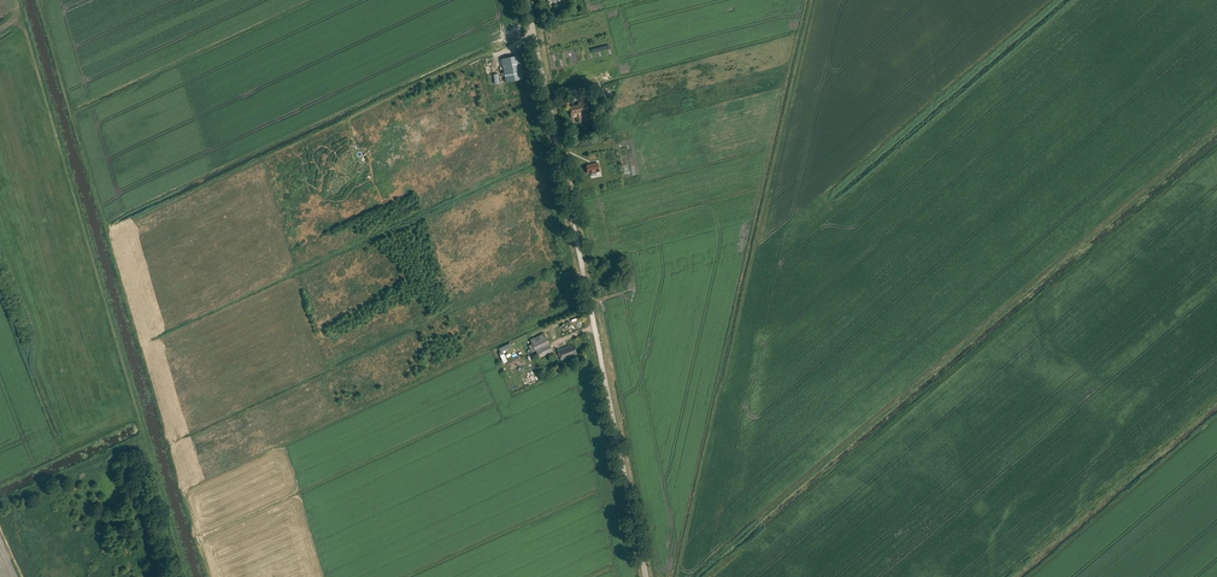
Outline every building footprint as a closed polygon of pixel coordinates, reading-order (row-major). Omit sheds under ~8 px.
[(519,55),(501,59),(506,82),(524,79),(519,55)] [(576,119),(577,122),(582,121),(580,114),(589,112),(586,101),(578,103),(578,105),(569,107),(571,118),(577,116),(577,119),(576,119)] [(591,138),(580,141),(581,148),(592,145),(591,138)] [(588,173),(591,173),(592,176),(596,175),(596,172),(600,171),(598,163),(586,165),(588,173)] [(533,352),(536,351),(539,358),(553,351),(546,337),(529,345),(533,352)] [(512,347),(510,343),(499,348),(500,352),(499,353),(504,363),(507,361),(503,351),(512,347)] [(557,350),(561,360),(577,354),(573,344),(557,350)]
